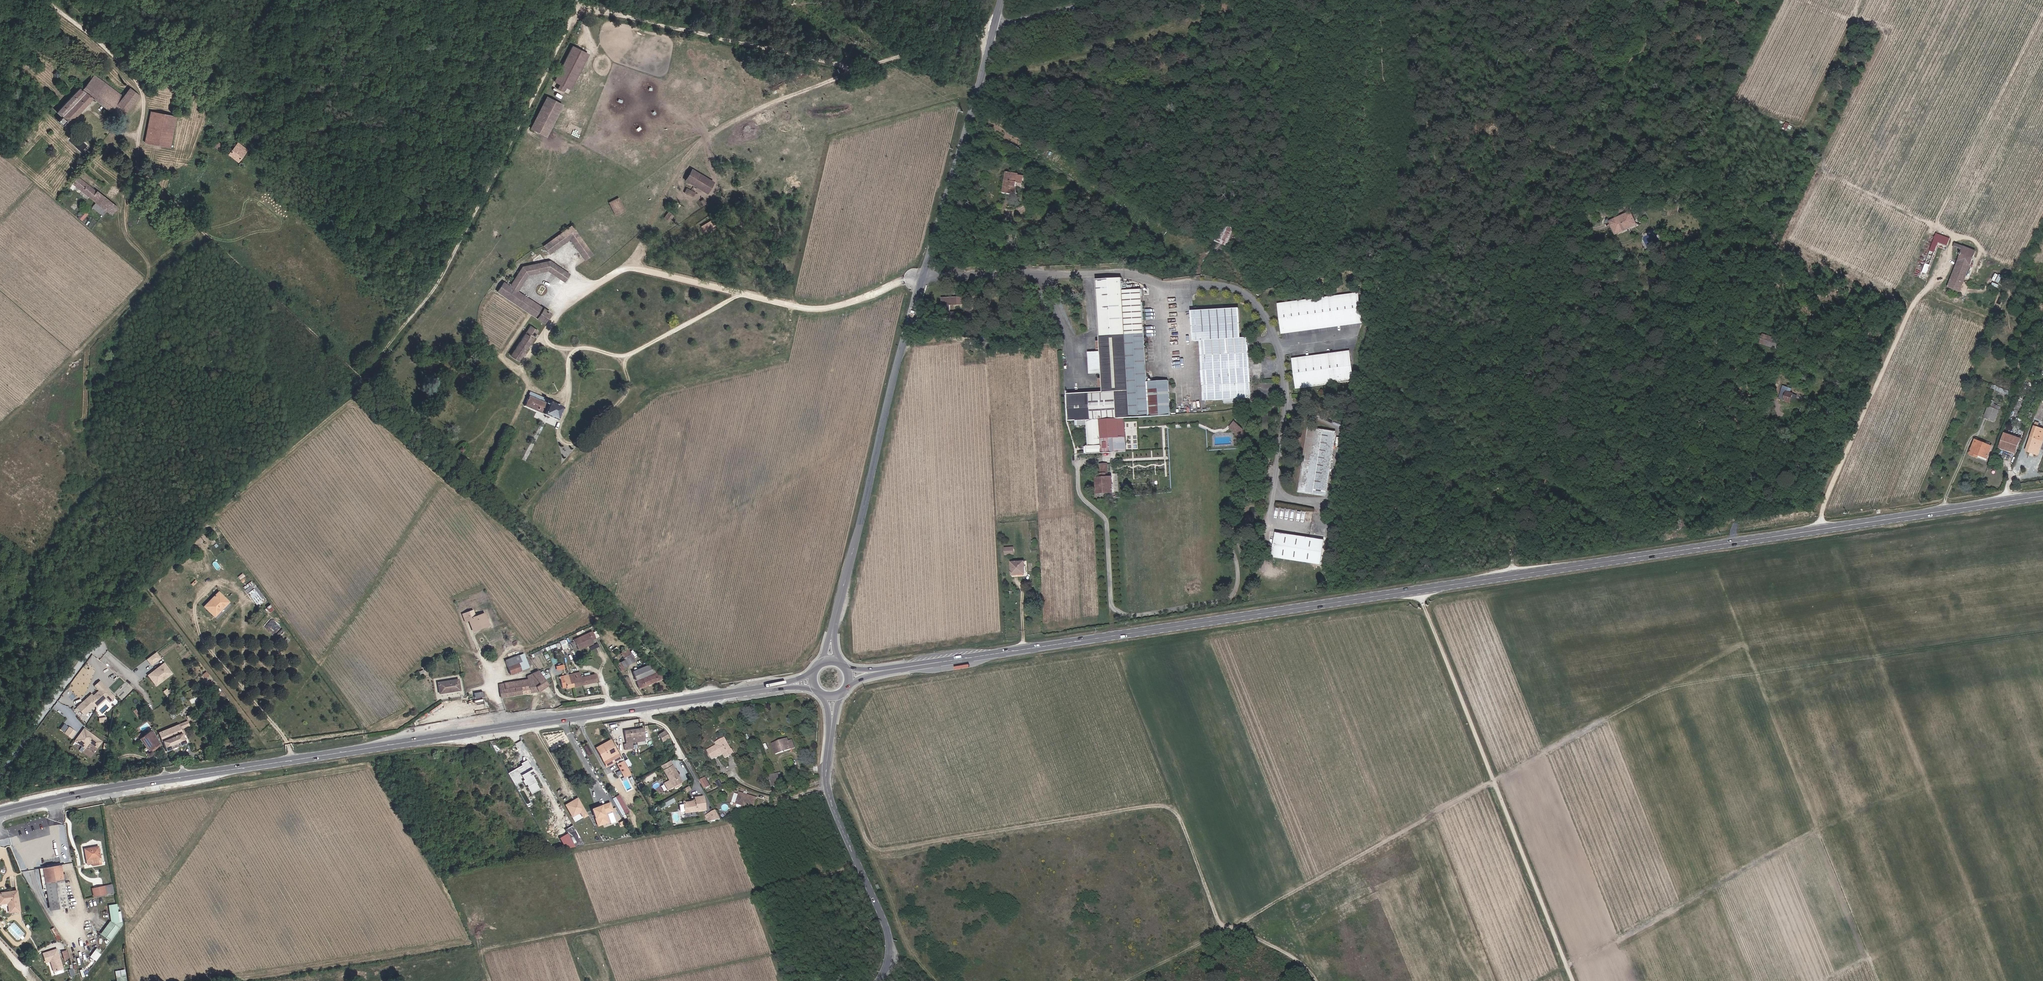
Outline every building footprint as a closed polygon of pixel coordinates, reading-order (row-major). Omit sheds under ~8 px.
[(556,87),(553,91),(559,94),(561,89),(567,92),(585,57),(568,49),(551,84),(556,87)] [(81,90),(59,116),(61,119),(66,122),(67,123),(69,125),(93,97),(120,119),(133,103),(139,95),(130,88),(123,96),(97,76),(84,92),(81,90)] [(559,108),(543,100),(527,132),(543,140),(559,108)] [(46,114),(57,123),(61,119),(59,116),(49,109),(45,113),(46,114)] [(150,111),(145,142),(169,146),(175,115),(150,111)] [(65,123),(66,122),(61,119),(57,123),(58,124),(61,126),(62,127),(65,123)] [(235,142),(227,154),(236,160),(244,148),(235,142)] [(1001,165),(1000,182),(1011,183),(1011,178),(1017,178),(1017,166),(1001,165)] [(714,181),(693,168),(686,180),(708,193),(714,181)] [(68,181),(87,196),(92,190),(73,174),(71,177),(68,181)] [(693,196),(696,189),(692,187),(691,190),(686,188),(684,193),(693,196)] [(92,190),(87,196),(107,212),(113,206),(92,190)] [(627,211),(619,197),(608,202),(616,216),(627,211)] [(83,210),(78,218),(83,221),(88,213),(83,210)] [(677,217),(669,212),(664,218),(672,224),(677,217)] [(1609,218),(1612,227),(1626,222),(1622,213),(1609,218)] [(704,231),(714,225),(711,219),(700,225),(704,231)] [(572,224),(544,244),(549,252),(570,237),(586,260),(593,255),(572,224)] [(1222,224),(1215,241),(1228,246),(1235,228),(1222,224)] [(1949,239),(1937,233),(1935,233),(1921,268),(1926,270),(1934,249),(1938,240),(1947,244),(1949,239)] [(1944,253),(1947,244),(1938,240),(1934,249),(1938,251),(1944,253)] [(1955,243),(1953,248),(1962,252),(1962,254),(1959,253),(1957,256),(1960,257),(1958,261),(1949,287),(1960,292),(1970,266),(1976,251),(1964,246),(1955,243)] [(522,267),(513,280),(521,286),(528,275),(549,271),(565,281),(570,273),(549,260),(522,267)] [(1127,414),(1174,412),(1172,376),(1149,377),(1145,286),(1131,287),(1126,287),(1126,281),(1126,275),(1101,276),(1104,353),(1104,367),(1105,388),(1069,389),(1070,415),(1077,414),(1077,419),(1090,419),(1091,440),(1089,440),(1089,449),(1129,447),(1127,414)] [(521,286),(513,280),(510,285),(505,282),(498,292),(545,322),(552,312),(518,291),(521,286)] [(1282,302),(1286,326),(1363,314),(1360,290),(1282,302)] [(968,311),(967,291),(943,291),(944,311),(968,311)] [(1205,336),(1209,395),(1229,394),(1229,398),(1241,397),(1241,393),(1255,391),(1250,332),(1243,332),(1239,303),(1195,306),(1197,337),(1205,336)] [(531,325),(512,356),(519,360),(538,330),(531,325)] [(1790,335),(1789,334),(1790,332),(1787,331),(1786,334),(1775,331),(1766,328),(1763,337),(1788,344),(1790,335)] [(1301,381),(1355,374),(1352,349),(1297,357),(1301,381)] [(1788,392),(1786,398),(1799,402),(1802,393),(1794,391),(1793,394),(1788,392)] [(524,405),(555,418),(559,409),(527,396),(524,405)] [(1815,405),(1811,404),(1807,419),(1810,420),(1815,405)] [(1987,416),(1982,429),(1990,433),(1995,419),(1987,416)] [(1236,421),(1230,427),(1237,436),(1238,447),(1245,446),(1244,430),(1236,421)] [(1314,426),(1305,488),(1329,491),(1338,430),(1314,426)] [(2037,429),(2031,453),(2042,456),(2042,430),(2037,429)] [(2026,442),(2008,438),(2004,452),(2022,457),(2026,442)] [(1993,454),(1975,449),(1971,463),(1979,465),(1980,462),(1990,465),(1993,454)] [(1098,469),(1099,489),(1115,487),(1114,468),(1109,469),(1108,459),(1102,459),(1102,469),(1098,469)] [(1281,529),(1277,553),(1324,560),(1328,536),(1281,529)] [(1013,562),(1014,575),(1027,574),(1026,561),(1013,562)] [(264,602),(249,583),(243,587),(258,607),(264,602)] [(204,607),(215,618),(230,603),(218,592),(204,607)] [(489,625),(486,616),(485,615),(476,618),(474,612),(464,616),(466,622),(466,623),(470,621),(473,630),(482,627),(483,629),(490,627),(489,625)] [(571,643),(573,646),(582,641),(586,648),(590,646),(589,644),(593,642),(590,634),(571,643)] [(563,649),(568,647),(565,639),(559,641),(563,649)] [(582,641),(573,646),(576,652),(586,648),(582,641)] [(618,652),(621,659),(627,656),(623,649),(618,652)] [(146,659),(151,665),(161,657),(156,651),(146,659)] [(630,661),(627,656),(621,659),(614,663),(616,668),(630,661)] [(519,657),(505,662),(510,676),(523,671),(522,670),(520,670),(519,667),(522,666),(519,657)] [(163,661),(147,675),(156,686),(173,673),(163,661)] [(630,673),(637,689),(657,681),(655,676),(651,677),(647,667),(630,673)] [(546,684),(538,670),(527,678),(527,682),(499,686),(500,699),(538,693),(546,684)] [(557,676),(559,686),(563,686),(564,687),(593,682),(591,674),(578,677),(576,673),(557,676)] [(96,689),(76,707),(84,716),(105,698),(109,702),(115,697),(100,679),(93,685),(96,689)] [(438,684),(440,695),(460,692),(459,681),(438,684)] [(117,693),(122,699),(132,690),(127,684),(117,693)] [(71,738),(76,731),(68,726),(63,733),(71,738)] [(157,736),(166,754),(186,747),(184,740),(186,738),(184,734),(182,735),(181,733),(191,729),(187,726),(157,736)] [(97,748),(103,741),(83,727),(73,740),(83,747),(88,741),(97,748)] [(625,741),(631,740),(643,739),(641,727),(622,730),(624,741),(625,741)] [(658,734),(663,741),(669,737),(664,730),(658,734)] [(138,742),(144,750),(147,753),(157,745),(149,734),(140,740),(137,736),(132,739),(135,743),(138,742)] [(718,754),(727,748),(721,738),(712,743),(713,745),(705,750),(710,759),(718,754)] [(785,739),(769,744),(772,754),(791,747),(789,741),(786,742),(785,739)] [(616,759),(606,741),(593,748),(603,766),(616,759)] [(144,750),(141,751),(147,759),(151,756),(151,755),(159,748),(157,745),(147,753),(144,750)] [(718,754),(721,757),(729,752),(727,748),(718,754)] [(526,774),(513,751),(505,755),(509,761),(508,762),(513,772),(515,772),(518,778),(526,774)] [(618,773),(623,770),(618,761),(613,764),(618,773)] [(665,761),(657,765),(665,780),(660,782),(664,789),(677,782),(665,761)] [(776,772),(765,775),(768,784),(778,782),(776,772)] [(697,781),(701,789),(706,786),(702,778),(697,781)] [(813,797),(814,797),(812,792),(800,795),(802,800),(813,797)] [(613,798),(621,815),(629,811),(620,794),(613,798)] [(741,806),(752,808),(754,799),(736,795),(733,806),(740,807),(741,806)] [(662,809),(676,801),(674,797),(660,804),(662,809)] [(681,804),(683,813),(702,810),(700,797),(693,798),(694,801),(681,804)] [(575,798),(571,800),(563,805),(569,817),(578,813),(580,817),(584,815),(575,798)] [(607,802),(598,806),(589,809),(595,825),(604,822),(600,813),(600,812),(609,808),(607,802)] [(605,821),(602,812),(609,810),(609,808),(600,812),(600,813),(604,822),(605,821)] [(719,821),(713,810),(705,815),(709,823),(719,821)] [(559,837),(565,850),(582,842),(582,840),(580,841),(572,825),(566,828),(567,832),(559,837)] [(81,852),(81,850),(76,850),(79,872),(93,870),(91,853),(87,853),(87,852),(81,852)] [(42,907),(60,905),(56,870),(38,871),(38,875),(35,876),(36,880),(39,880),(42,907)] [(93,897),(114,892),(112,883),(91,888),(93,897)] [(0,895),(0,905),(5,904),(7,913),(18,911),(13,892),(0,895)] [(42,907),(42,913),(60,911),(60,905),(42,907)] [(101,917),(109,916),(108,908),(100,909),(101,917)] [(109,916),(101,917),(103,925),(110,924),(109,916)] [(96,961),(102,953),(95,948),(89,956),(96,961)] [(48,952),(35,958),(39,966),(45,963),(47,965),(46,968),(49,974),(58,970),(48,952)] [(115,970),(116,980),(127,980),(125,969),(115,970)]
